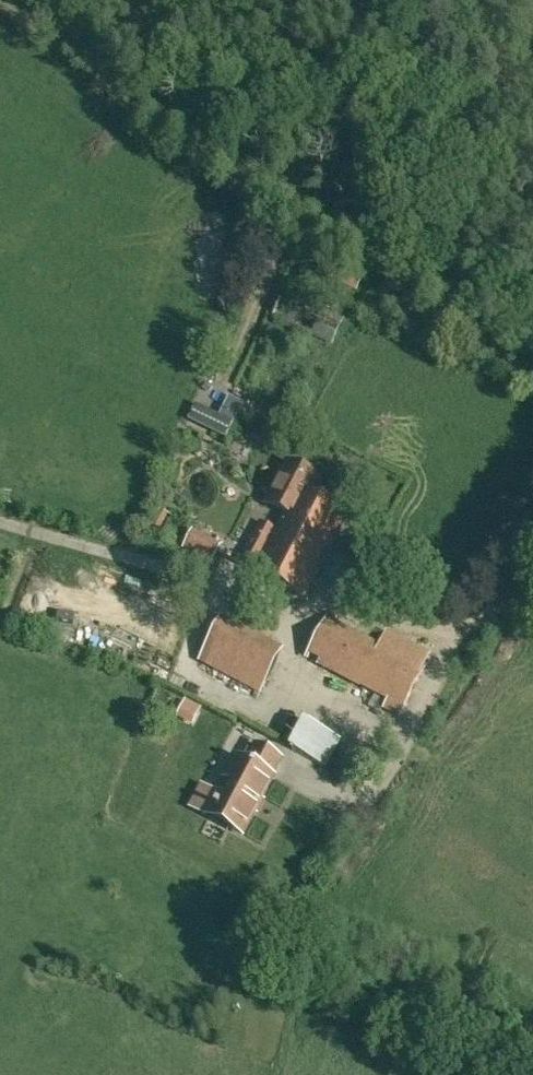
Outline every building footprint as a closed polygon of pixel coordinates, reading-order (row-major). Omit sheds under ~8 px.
[(361,286),(365,277),(322,258),(318,267),(361,286)] [(309,495),(318,477),(286,460),(275,480),(274,479),(273,479),(270,479),(268,479),(266,480),(265,481),(263,483),(263,484),(262,485),(262,486),(262,487),(262,488),(262,490),(263,492),(264,493),(265,494),(266,495),(267,496),(263,503),(283,513),(278,522),(299,533),(304,522),(297,518),(309,495)] [(345,513),(309,495),(297,518),(304,522),(299,533),(278,522),(274,531),(258,522),(237,562),(253,570),(302,596),(345,513)] [(158,533),(168,513),(160,508),(149,528),(158,533)] [(221,542),(194,528),(185,547),(212,561),(221,542)] [(324,652),(319,662),(404,706),(426,663),(329,614),(307,656),(308,657),(314,647),(324,652)] [(277,660),(245,644),(229,675),(260,692),(277,660)] [(340,738),(306,721),(291,749),(325,767),(340,738)] [(242,761),(235,758),(224,778),(238,785),(230,801),(220,796),(209,816),(242,833),(272,777),(270,776),(279,759),(256,747),(253,752),(248,750),(242,761)]
